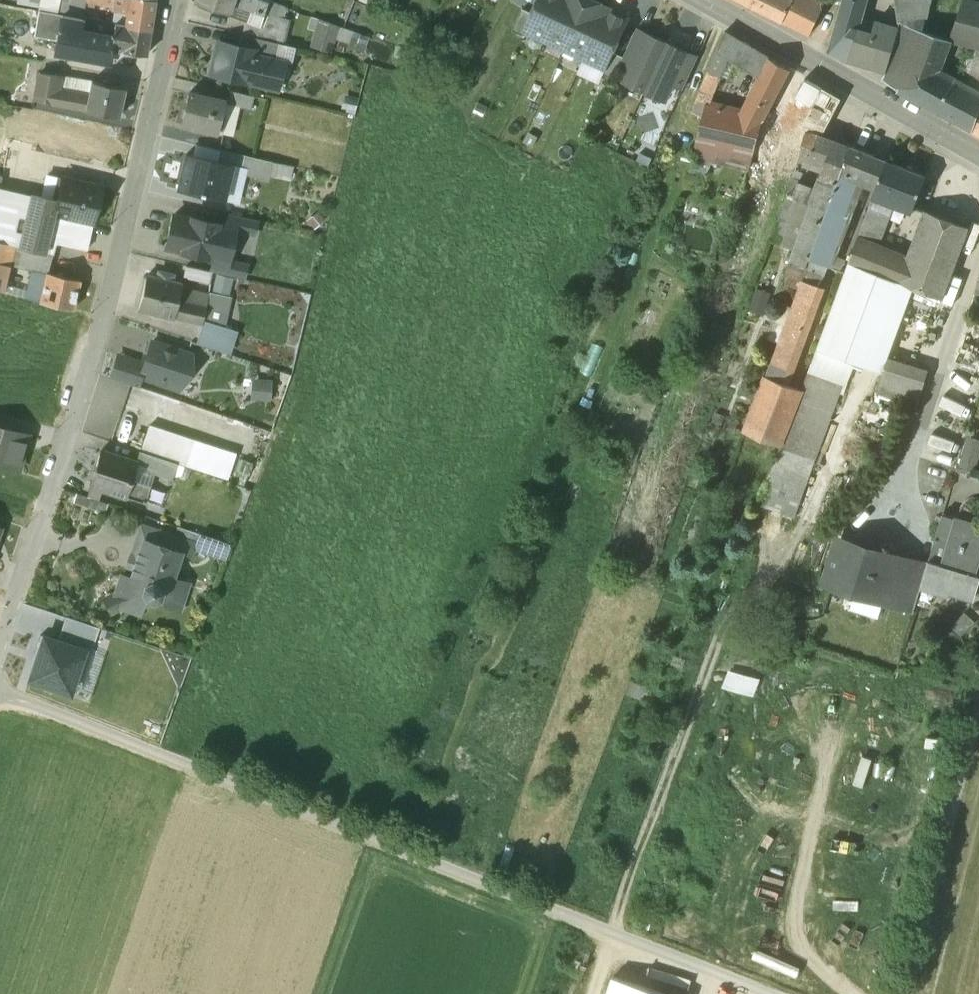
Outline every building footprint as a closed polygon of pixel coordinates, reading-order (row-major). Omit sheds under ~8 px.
[(39,4),(39,7),(61,10),(63,0),(21,0),(21,1),(39,4)] [(114,6),(114,10),(127,12),(125,25),(150,29),(154,0),(115,0),(114,6)] [(194,2),(227,14),(233,0),(195,0),(194,2)] [(227,14),(246,21),(259,25),(268,0),(233,0),(227,14)] [(259,25),(271,30),(281,4),(269,0),(268,0),(259,25)] [(594,0),(539,0),(533,13),(526,30),(605,67),(613,52),(627,20),(608,11),(609,7),(594,0)] [(783,21),(793,0),(740,0),(783,21)] [(814,0),(793,0),(783,21),(810,35),(822,10),(821,4),(814,0)] [(857,29),(865,0),(844,0),(844,1),(837,25),(830,52),(848,60),(848,59),(863,64),(871,33),(857,29)] [(899,21),(921,29),(922,29),(931,0),(896,0),(899,21)] [(973,0),(963,0),(950,40),(951,40),(950,40),(965,44),(966,38),(978,1),(973,0)] [(978,1),(966,38),(965,44),(977,47),(978,48),(978,1)] [(281,4),(271,30),(259,25),(246,21),(241,35),(278,43),(283,44),(288,19),(284,18),(287,7),(281,4)] [(533,13),(522,9),(512,30),(523,35),(526,30),(533,13)] [(63,15),(39,11),(35,36),(58,40),(63,15)] [(111,49),(79,43),(80,30),(82,18),(63,15),(58,40),(56,51),(108,60),(111,49)] [(115,23),(82,18),(80,30),(113,36),(115,23)] [(353,31),(321,20),(313,44),(329,48),(334,36),(350,42),(353,31)] [(899,28),(875,21),(871,33),(863,64),(886,71),(898,33),(899,28)] [(921,29),(899,21),(900,26),(899,28),(898,33),(893,53),(890,60),(891,61),(883,78),(899,88),(921,29)] [(150,29),(125,25),(115,23),(113,36),(111,49),(146,55),(150,29)] [(623,57),(622,59),(633,64),(647,34),(636,29),(623,57)] [(899,88),(899,90),(925,104),(936,75),(950,40),(951,40),(950,40),(922,29),(921,29),(899,88)] [(113,36),(80,30),(79,43),(111,49),(113,36)] [(756,50),(725,31),(717,53),(729,59),(746,70),(756,50)] [(667,43),(648,34),(647,34),(633,64),(625,81),(645,90),(667,43)] [(278,43),(241,35),(238,47),(252,50),(251,55),(274,61),(278,43)] [(238,47),(218,42),(218,44),(221,45),(218,58),(215,57),(211,73),(229,78),(232,82),(241,84),(244,81),(272,88),(278,62),(274,61),(251,55),(252,50),(238,47)] [(667,43),(645,90),(665,99),(673,83),(687,53),(687,52),(667,43)] [(790,69),(756,50),(746,70),(760,78),(752,97),(747,113),(764,116),(780,87),(790,69)] [(623,57),(613,52),(605,67),(602,73),(613,78),(622,59),(623,57)] [(687,53),(673,83),(684,88),(698,58),(687,53)] [(729,59),(717,53),(709,72),(721,77),(729,59)] [(806,78),(790,69),(780,87),(796,97),(806,78)] [(58,75),(40,72),(35,99),(52,102),(55,89),(58,75)] [(721,77),(709,72),(693,113),(703,117),(706,104),(710,105),(721,77)] [(92,81),(58,75),(55,89),(89,96),(92,81)] [(936,75),(925,104),(972,129),(977,109),(978,110),(978,93),(974,90),(972,89),(936,75)] [(822,88),(806,78),(796,97),(813,106),(822,88)] [(125,88),(92,81),(89,96),(86,109),(86,110),(119,117),(125,88)] [(813,106),(801,128),(808,132),(812,132),(821,136),(822,135),(823,131),(824,131),(841,99),(822,88),(813,106)] [(89,96),(55,89),(52,102),(86,109),(89,96)] [(253,95),(231,90),(229,102),(250,107),(253,95)] [(224,100),(189,92),(182,123),(216,131),(224,100)] [(710,105),(706,104),(703,117),(698,143),(754,154),(764,117),(764,116),(747,113),(710,105)] [(776,120),(764,117),(754,154),(797,163),(798,160),(800,155),(808,132),(801,128),(776,120)] [(812,132),(808,132),(800,155),(811,159),(821,136),(812,132)] [(851,146),(822,135),(821,136),(811,159),(809,164),(823,169),(816,186),(811,201),(828,208),(837,183),(851,146)] [(887,160),(851,146),(837,183),(828,208),(843,213),(856,177),(863,176),(864,177),(879,182),(887,160)] [(273,161),(219,149),(217,160),(232,164),(231,165),(242,168),(241,173),(268,180),(270,175),(273,161)] [(217,160),(186,153),(178,189),(223,199),(224,198),(219,197),(223,180),(228,181),(231,165),(232,164),(217,160)] [(811,159),(800,155),(798,160),(809,164),(811,159)] [(926,176),(887,161),(887,160),(879,182),(874,195),(883,198),(913,210),(926,176)] [(292,165),(273,161),(270,175),(289,179),(292,165)] [(102,186),(63,177),(57,200),(54,212),(72,216),(93,221),(102,186)] [(800,181),(792,178),(787,193),(795,195),(800,181)] [(800,181),(795,195),(787,193),(771,241),(794,249),(790,261),(806,267),(807,267),(810,257),(818,237),(828,208),(811,201),(816,186),(800,181)] [(72,216),(54,212),(57,200),(33,194),(28,217),(25,231),(47,236),(46,240),(55,242),(86,249),(90,235),(69,230),(72,216)] [(874,195),(857,239),(878,247),(893,210),(881,205),(883,198),(874,195)] [(828,208),(818,237),(810,257),(830,264),(847,215),(843,213),(828,208)] [(0,211),(0,242),(14,245),(21,247),(25,231),(28,217),(0,211)] [(878,247),(857,239),(849,261),(898,281),(942,298),(969,227),(928,211),(910,260),(878,247)] [(256,219),(229,213),(225,226),(232,228),(231,230),(253,235),(256,219)] [(218,224),(190,217),(190,218),(173,214),(166,245),(183,249),(182,250),(207,256),(207,255),(214,257),(224,259),(225,257),(231,230),(232,228),(225,226),(218,225),(218,224)] [(93,221),(72,216),(69,230),(90,235),(93,221)] [(47,236),(25,231),(21,247),(52,255),(55,242),(46,240),(47,236)] [(3,291),(10,264),(9,264),(14,245),(0,242),(0,291),(3,291)] [(21,247),(14,245),(9,264),(10,264),(33,270),(33,269),(46,272),(48,272),(52,255),(21,247)] [(246,262),(225,257),(224,259),(214,257),(211,271),(212,271),(242,278),(246,262)] [(806,267),(790,261),(785,274),(802,280),(803,279),(806,267)] [(898,281),(849,261),(817,349),(851,362),(867,367),(898,281)] [(211,271),(186,265),(183,276),(210,282),(212,271),(211,271)] [(46,272),(33,269),(33,270),(26,298),(40,301),(46,272)] [(48,272),(46,272),(40,301),(74,309),(80,280),(48,272)] [(171,274),(161,272),(160,277),(147,274),(139,308),(173,317),(173,316),(177,298),(180,287),(181,282),(170,279),(171,274)] [(819,286),(803,279),(802,280),(792,307),(782,333),(799,339),(819,286)] [(208,294),(180,287),(177,298),(205,306),(208,294)] [(228,298),(208,294),(205,306),(201,323),(202,323),(203,320),(222,326),(228,298)] [(205,306),(177,298),(173,316),(201,323),(205,306)] [(792,307),(780,303),(767,338),(779,343),(782,333),(792,307)] [(222,326),(203,320),(202,323),(196,343),(225,352),(233,330),(222,326)] [(783,382),(799,339),(782,333),(779,343),(766,375),(783,382)] [(190,354),(152,341),(145,363),(141,375),(179,388),(182,378),(185,379),(191,376),(193,370),(190,364),(187,363),(190,354)] [(817,349),(802,389),(781,446),(780,447),(759,504),(794,516),(851,362),(817,349)] [(129,358),(122,381),(137,386),(141,375),(145,363),(129,358)] [(929,370),(888,358),(877,392),(918,405),(929,370)] [(783,382),(766,375),(745,432),(781,446),(802,389),(783,382)] [(275,399),(276,378),(256,377),(255,398),(275,399)] [(230,453),(149,426),(140,451),(222,476),(230,453)] [(0,427),(0,466),(18,471),(28,434),(0,427)] [(933,435),(931,444),(956,450),(958,440),(933,435)] [(969,438),(960,466),(977,471),(978,464),(978,442),(969,438)] [(136,462),(101,450),(89,484),(126,496),(132,479),(137,462),(136,462)] [(140,451),(140,450),(136,462),(137,462),(171,474),(175,462),(140,451)] [(171,474),(137,462),(132,479),(151,485),(146,500),(152,501),(153,504),(156,503),(161,505),(171,474)] [(151,485),(132,479),(126,496),(145,502),(146,500),(151,485)] [(943,513),(929,560),(941,563),(953,523),(955,524),(957,517),(943,513)] [(941,563),(929,560),(928,563),(921,586),(941,591),(942,586),(974,596),(978,579),(978,574),(975,573),(978,561),(978,531),(955,524),(953,523),(941,563)] [(191,543),(148,529),(138,558),(137,557),(136,559),(138,559),(135,567),(134,566),(133,568),(135,569),(131,578),(122,575),(116,593),(102,600),(109,613),(123,605),(140,611),(144,598),(153,601),(160,597),(163,602),(178,607),(186,582),(170,577),(181,542),(190,546),(191,543)] [(193,550),(221,559),(226,545),(197,536),(193,550)] [(896,559),(839,541),(826,584),(847,591),(848,586),(885,597),(896,559)] [(928,563),(898,554),(896,559),(885,597),(887,598),(887,597),(915,607),(921,586),(928,563)] [(99,626),(66,615),(58,640),(86,649),(85,651),(91,652),(99,626)] [(71,695),(85,651),(86,649),(58,640),(43,635),(28,682),(71,695)] [(756,696),(761,678),(729,668),(724,686),(756,696)] [(866,786),(874,758),(863,755),(856,783),(866,786)] [(802,966),(786,961),(791,946),(766,937),(757,961),(799,975),(802,966)] [(614,985),(611,993),(641,993),(614,985)]
